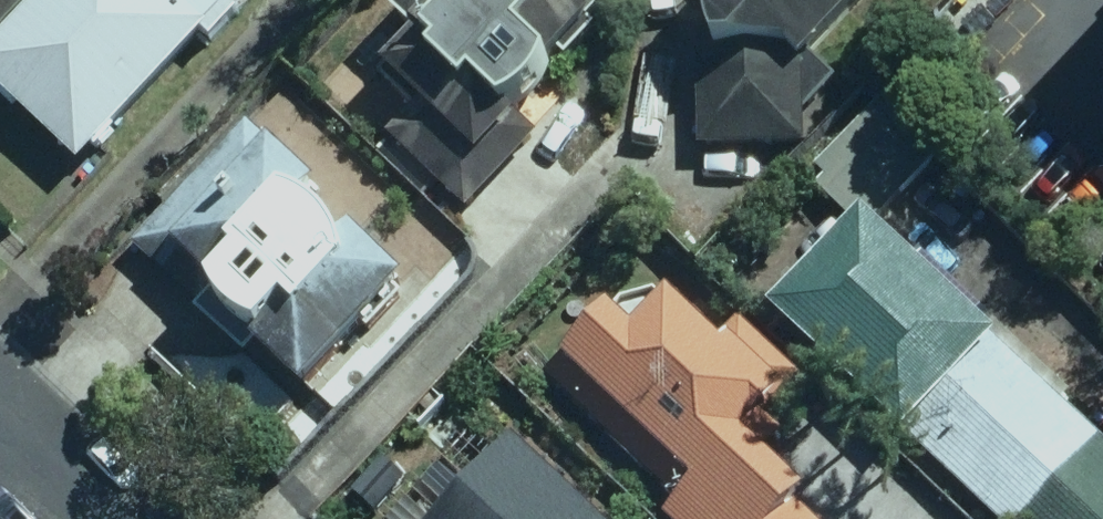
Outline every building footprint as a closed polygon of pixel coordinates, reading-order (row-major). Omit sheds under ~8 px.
[(218,32),(225,39),(259,2),(257,0),(45,0),(0,49),(0,79),(95,166),(218,32)] [(411,8),(429,24),(433,29),(400,64),(450,112),(484,77),(495,87),(509,73),(542,105),(589,56),(555,24),(578,0),(418,0),(411,8)] [(692,13),(832,140),(878,89),(834,49),(879,0),(705,0),(692,13)] [(890,212),(951,149),(890,89),(808,173),(863,225),(786,305),(1007,518),(1102,518),(1102,419),(890,212)] [(137,237),(261,357),(276,341),(320,384),(428,273),(261,110),(137,237)] [(764,431),(817,378),(751,312),(737,326),(692,280),(653,319),(632,298),(553,375),(681,505),(672,514),(677,518),(850,518),(764,431)] [(539,415),(431,518),(639,518),(539,415)] [(905,507),(893,518),(917,518),(905,507)]
